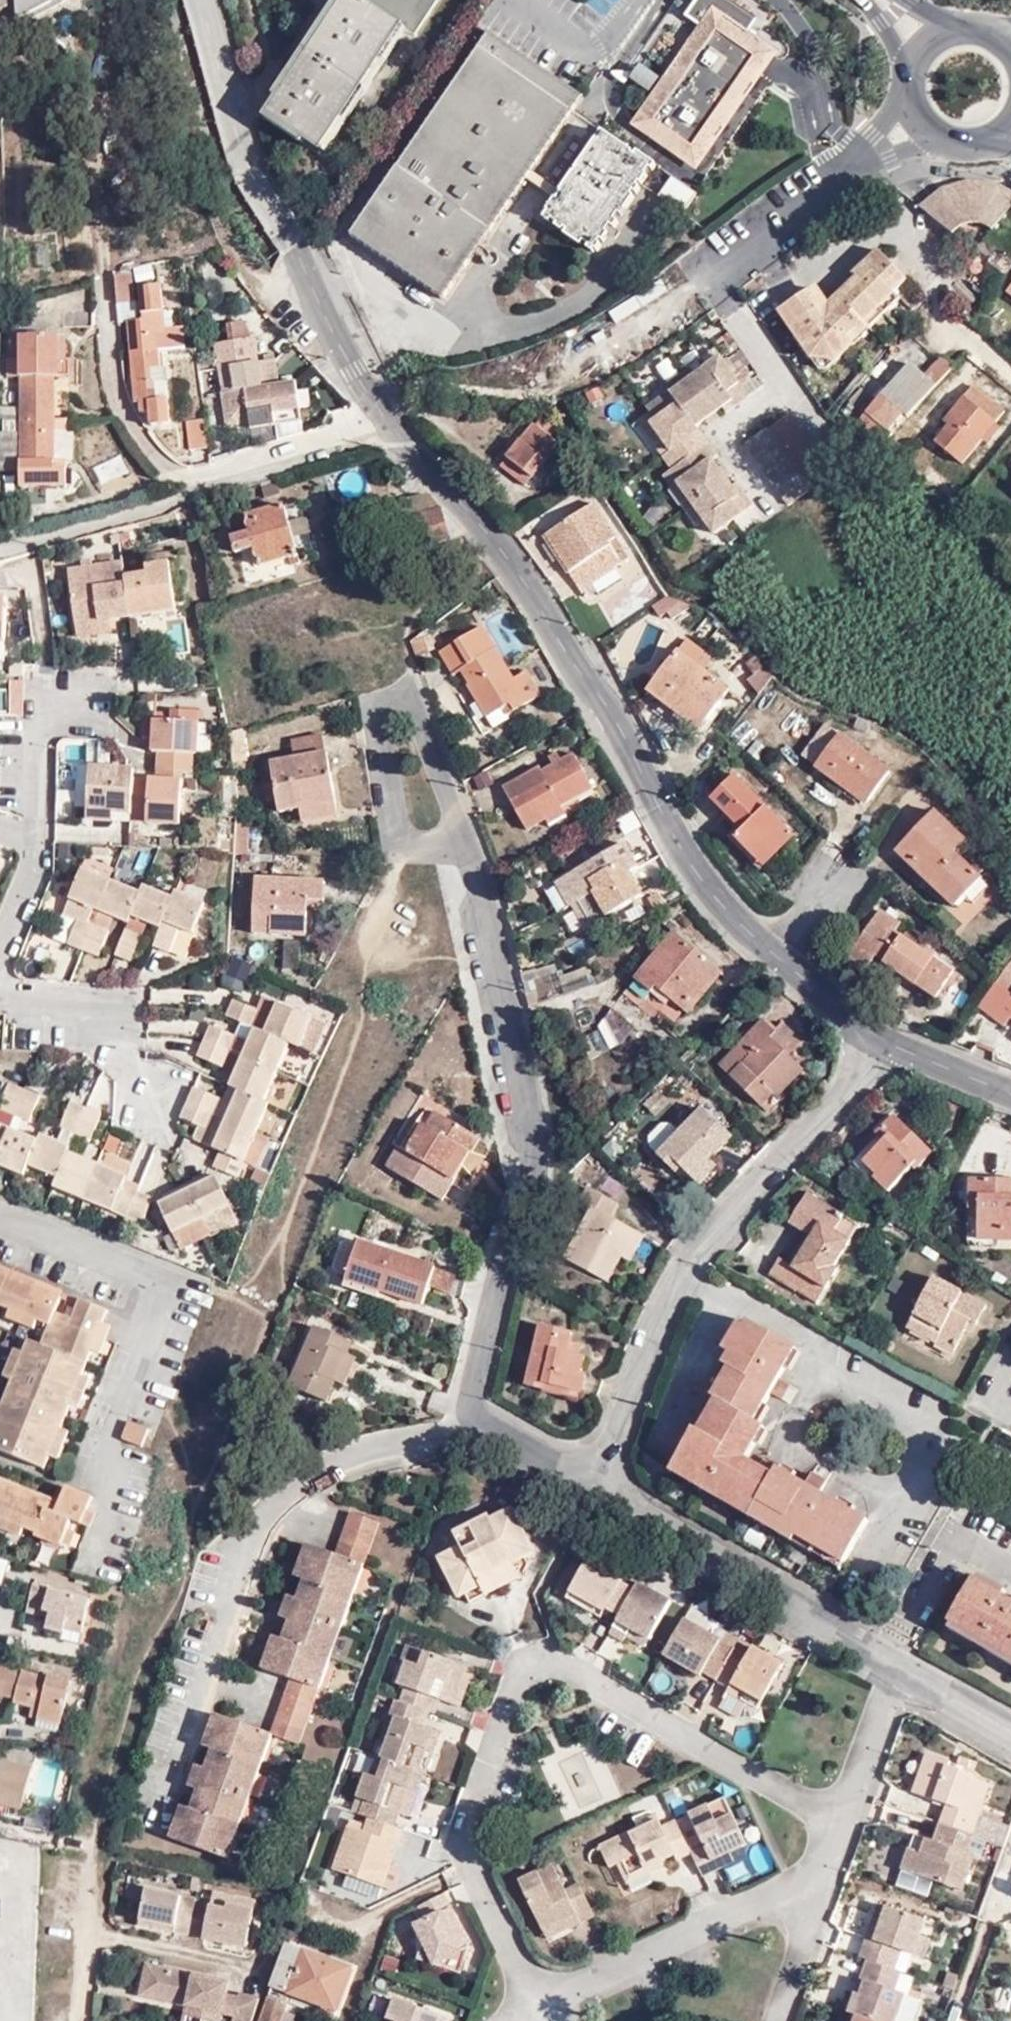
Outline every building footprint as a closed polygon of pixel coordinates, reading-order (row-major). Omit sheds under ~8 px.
[(17,5),(18,22),(62,0),(0,0),(0,7),(17,5)] [(269,115),(321,150),(402,28),(415,9),(401,0),(345,0),(269,115)] [(415,9),(402,28),(416,37),(440,0),(401,0),(415,9)] [(775,52),(750,34),(760,20),(731,0),(698,0),(686,18),(702,28),(634,126),(694,168),(775,52)] [(583,99),(490,36),(353,238),(445,300),(527,180),(556,199),(548,211),(550,212),(545,220),(597,255),(658,166),(639,153),(637,154),(603,131),(562,192),(533,173),(583,99)] [(631,83),(648,92),(656,77),(639,68),(631,83)] [(699,195),(673,177),(659,198),(684,216),(699,195)] [(927,214),(954,236),(962,229),(966,228),(974,226),(983,227),(991,231),(984,241),(997,251),(988,262),(1007,278),(1010,273),(1010,203),(995,193),(969,190),(947,197),(927,214)] [(891,288),(904,276),(879,251),(855,275),(857,278),(863,283),(827,319),(807,292),(779,311),(819,369),(829,370),(901,299),(896,293),(891,288)] [(134,276),(115,277),(118,303),(135,301),(134,276)] [(909,280),(904,276),(891,288),(896,293),(909,280)] [(863,283),(857,278),(827,307),(812,289),(807,292),(827,319),(863,283)] [(64,328),(94,328),(93,311),(64,311),(64,328)] [(187,350),(185,328),(166,330),(164,311),(144,313),(145,322),(128,323),(136,404),(139,403),(141,414),(150,413),(151,427),(172,425),(170,400),(159,400),(157,383),(153,384),(152,370),(161,369),(160,352),(187,350)] [(251,424),(251,429),(301,421),(295,382),(280,384),(277,360),(259,363),(255,337),(252,338),(251,333),(245,322),(227,324),(229,342),(215,344),(227,428),(251,424)] [(0,408),(0,415),(0,420),(21,420),(21,488),(69,488),(69,460),(55,460),(56,378),(61,378),(61,361),(67,361),(67,336),(21,336),(21,359),(7,359),(7,378),(21,378),(21,408),(0,408)] [(735,401),(739,406),(750,398),(721,358),(672,395),(670,392),(648,409),(650,412),(656,420),(651,424),(663,441),(671,451),(665,457),(675,469),(665,476),(673,487),(678,483),(693,503),(707,522),(716,534),(753,506),(738,485),(734,488),(713,459),(716,456),(708,444),(704,447),(696,437),(700,434),(696,429),(723,409),(735,401)] [(924,376),(937,387),(954,368),(945,359),(939,360),(924,376)] [(74,361),(67,361),(61,361),(61,378),(74,378),(74,361)] [(908,418),(937,387),(924,376),(910,363),(854,426),(881,449),(894,434),(891,432),(905,416),(908,418)] [(962,464),(1006,412),(975,385),(944,422),(950,426),(936,442),(962,464)] [(728,414),(739,406),(735,401),(723,409),(728,414)] [(656,420),(650,412),(638,421),(656,446),(663,441),(651,424),(656,420)] [(508,458),(533,479),(560,444),(552,438),(558,429),(543,416),(536,425),(535,425),(508,458)] [(210,448),(206,420),(186,423),(190,451),(210,448)] [(745,445),(789,506),(811,490),(767,430),(745,445)] [(708,444),(700,434),(696,437),(704,447),(708,444)] [(526,488),(533,479),(508,458),(501,467),(526,488)] [(281,493),(277,477),(262,482),(266,497),(281,493)] [(670,489),(685,509),(693,503),(678,483),(673,487),(670,489)] [(699,528),(707,522),(693,503),(685,509),(699,528)] [(595,504),(545,536),(587,600),(598,593),(600,597),(626,580),(617,567),(630,559),(595,504)] [(255,549),(259,567),(299,556),(285,505),(245,516),(250,534),(233,538),(237,554),(255,549)] [(146,555),(148,566),(172,563),(179,562),(177,551),(146,555)] [(172,563),(148,566),(149,574),(126,577),(124,563),(68,570),(76,626),(112,621),(179,612),(172,563)] [(682,602),(667,597),(653,607),(661,619),(668,613),(673,620),(696,606),(682,602)] [(5,662),(8,599),(0,599),(0,662),(5,662)] [(112,621),(76,626),(78,639),(113,634),(112,621)] [(483,627),(440,653),(455,677),(462,673),(469,685),(467,686),(487,719),(511,705),(516,713),(542,697),(527,672),(515,680),(483,627)] [(689,639),(680,651),(694,662),(704,650),(689,639)] [(680,651),(649,692),(665,704),(658,712),(674,724),(680,716),(700,731),(731,690),(694,662),(680,651)] [(759,696),(773,677),(757,657),(747,666),(754,675),(748,682),(759,696)] [(0,684),(0,715),(24,713),(22,682),(0,684)] [(511,705),(487,719),(492,728),(516,713),(511,705)] [(154,740),(152,752),(158,753),(156,780),(135,779),(135,769),(91,767),(88,820),(181,826),(184,774),(195,775),(196,755),(198,755),(201,713),(172,711),(172,722),(154,721),(143,720),(142,738),(146,739),(154,740)] [(892,772),(841,734),(817,765),(867,804),(892,772)] [(301,811),(337,804),(328,753),(325,735),(292,740),(295,759),(271,763),(274,783),(264,784),(267,801),(277,799),(280,814),(301,811)] [(62,742),(63,763),(108,760),(107,739),(62,742)] [(545,817),(562,807),(595,788),(574,753),(562,760),(558,752),(549,758),(553,765),(543,771),(540,767),(504,788),(529,832),(547,821),(545,817)] [(761,863),(792,832),(736,776),(712,799),(738,827),(743,832),(737,838),(761,863)] [(339,818),(337,804),(301,811),(303,824),(339,818)] [(568,818),(562,807),(545,817),(547,821),(552,828),(568,818)] [(936,811),(926,822),(957,852),(966,844),(968,841),(936,811)] [(957,852),(926,822),(897,852),(956,908),(966,897),(982,880),(989,873),(972,857),(976,853),(966,844),(957,852)] [(244,854),(248,854),(250,825),(236,825),(235,853),(244,854)] [(766,868),(761,863),(737,838),(743,832),(738,827),(727,838),(762,873),(766,868)] [(798,837),(792,832),(761,863),(766,868),(798,837)] [(579,900),(593,925),(644,896),(632,874),(641,870),(626,844),(558,883),(570,904),(579,900)] [(243,874),(244,854),(235,853),(234,874),(243,874)] [(68,945),(85,952),(96,925),(90,923),(95,910),(101,913),(114,881),(84,868),(64,916),(78,921),(68,945)] [(324,902),(326,883),(256,879),(253,934),(308,937),(310,901),(324,902)] [(982,880),(966,897),(975,904),(990,888),(982,880)] [(96,925),(85,952),(100,958),(116,920),(130,925),(132,918),(143,892),(114,881),(101,913),(96,925)] [(132,918),(162,930),(175,897),(146,886),(143,892),(132,918)] [(162,930),(154,948),(170,954),(180,929),(194,936),(207,904),(177,892),(175,897),(162,930)] [(585,930),(593,925),(579,900),(570,904),(585,930)] [(931,994),(947,969),(913,945),(916,941),(905,934),(902,938),(896,933),(902,925),(880,911),(849,957),(868,970),(876,957),(931,994)] [(51,939),(64,946),(76,923),(62,916),(51,939)] [(128,930),(117,957),(132,963),(143,936),(128,930)] [(685,1012),(720,969),(675,932),(635,980),(652,994),(657,989),(685,1012)] [(229,955),(243,961),(245,939),(230,938),(229,955)] [(245,994),(255,966),(233,958),(223,986),(245,994)] [(997,982),(1010,992),(1010,963),(997,982)] [(726,973),(720,969),(685,1012),(690,1016),(726,973)] [(954,974),(947,969),(931,994),(938,999),(954,974)] [(978,1009),(1003,1027),(1010,1018),(1010,1017),(1010,992),(997,982),(995,984),(978,1009)] [(291,1043),(301,1048),(314,1019),(278,1003),(266,998),(260,1011),(253,1008),(234,1000),(227,1016),(256,1028),(291,1043)] [(772,1039),(778,1033),(763,1019),(718,1065),(763,1109),(803,1068),(791,1057),(772,1039)] [(609,1022),(598,1025),(607,1050),(618,1047),(609,1022)] [(211,1026),(204,1040),(231,1052),(237,1038),(211,1026)] [(785,1026),(778,1033),(772,1039),(791,1057),(803,1045),(785,1026)] [(242,1057),(278,1073),(291,1043),(256,1028),(242,1057)] [(231,1052),(204,1040),(197,1056),(224,1068),(231,1052)] [(266,1102),(278,1073),(242,1057),(230,1086),(239,1090),(266,1102)] [(27,1091),(11,1084),(0,1109),(0,1110),(15,1117),(27,1091)] [(221,1099),(195,1088),(188,1103),(214,1114),(221,1099)] [(226,1119),(258,1133),(270,1104),(266,1102),(239,1090),(233,1104),(226,1119)] [(42,1097),(27,1091),(15,1117),(31,1123),(42,1097)] [(214,1114),(226,1119),(233,1104),(221,1099),(214,1114)] [(76,1135),(88,1109),(72,1102),(61,1128),(76,1135)] [(188,1103),(181,1119),(204,1129),(207,1130),(214,1114),(188,1103)] [(658,1155),(678,1174),(684,1169),(701,1186),(719,1167),(712,1161),(734,1138),(703,1108),(680,1131),(672,1123),(662,1124),(649,1136),(650,1147),(658,1155)] [(103,1115),(88,1109),(76,1135),(92,1142),(103,1115)] [(455,1134),(460,1126),(436,1112),(428,1126),(419,1122),(403,1148),(399,1146),(386,1167),(443,1201),(454,1182),(443,1176),(465,1140),(455,1134)] [(245,1162),(258,1133),(226,1119),(214,1114),(207,1130),(204,1129),(198,1142),(221,1152),(245,1162)] [(876,1136),(879,1138),(884,1143),(864,1163),(877,1175),(874,1178),(890,1193),(920,1162),(923,1165),(934,1153),(896,1116),(876,1136)] [(10,1129),(0,1125),(0,1153),(10,1129)] [(480,1138),(460,1126),(455,1134),(465,1140),(443,1176),(454,1182),(480,1138)] [(0,1153),(0,1167),(25,1177),(29,1166),(40,1141),(10,1129),(0,1153)] [(40,1141),(29,1166),(58,1179),(69,1152),(71,1147),(43,1135),(40,1141)] [(884,1143),(879,1138),(857,1160),(856,1161),(855,1162),(855,1163),(856,1164),(856,1165),(872,1180),(874,1178),(877,1175),(864,1163),(884,1143)] [(58,1179),(54,1188),(84,1201),(99,1164),(69,1152),(58,1179)] [(240,1179),(247,1164),(245,1162),(221,1152),(214,1168),(240,1179)] [(99,1164),(84,1201),(127,1218),(139,1191),(125,1186),(128,1177),(99,1164)] [(249,1185),(265,1192),(272,1175),(257,1168),(249,1185)] [(189,1190),(212,1237),(240,1223),(232,1207),(217,1176),(189,1190)] [(969,1180),(969,1209),(979,1210),(979,1239),(1010,1240),(1010,1181),(969,1180)] [(622,1257),(636,1231),(612,1218),(619,1204),(590,1189),(583,1202),(592,1208),(565,1258),(609,1281),(622,1257)] [(182,1251),(212,1237),(189,1190),(159,1204),(182,1251)] [(139,1191),(127,1218),(144,1225),(155,1198),(139,1191)] [(808,1193),(789,1224),(806,1234),(787,1266),(778,1260),(770,1274),(818,1304),(839,1269),(835,1266),(861,1226),(808,1193)] [(127,1218),(124,1226),(140,1232),(144,1225),(127,1218)] [(646,1236),(636,1231),(622,1257),(632,1263),(646,1236)] [(437,1267),(360,1241),(344,1287),(379,1299),(382,1292),(424,1306),(437,1267)] [(0,1274),(0,1307),(50,1327),(42,1346),(29,1341),(0,1415),(0,1451),(46,1469),(109,1311),(81,1300),(72,1320),(57,1313),(63,1299),(0,1274)] [(988,1305),(936,1277),(909,1328),(954,1353),(972,1321),(978,1324),(988,1305)] [(777,1397),(786,1382),(781,1379),(798,1350),(748,1321),(745,1326),(729,1354),(723,1365),(729,1368),(713,1397),(717,1399),(723,1402),(705,1434),(698,1431),(695,1429),(675,1465),(734,1499),(729,1506),(749,1518),(754,1510),(845,1564),(871,1521),(822,1492),(824,1489),(809,1480),(807,1483),(779,1467),(774,1474),(760,1466),(749,1459),(767,1428),(756,1422),(772,1394),(777,1397)] [(729,1354),(745,1326),(740,1322),(724,1350),(729,1354)] [(570,1353),(572,1343),(574,1333),(540,1325),(525,1386),(546,1390),(547,1385),(583,1393),(588,1374),(583,1373),(586,1357),(581,1355),(570,1353)] [(354,1343),(315,1326),(289,1386),(328,1403),(337,1383),(345,1387),(357,1358),(349,1355),(354,1343)] [(583,1346),(572,1343),(570,1353),(581,1355),(583,1346)] [(706,1393),(713,1397),(729,1368),(723,1365),(706,1393)] [(273,1400),(280,1384),(273,1380),(265,1395),(273,1400)] [(792,1385),(786,1382),(777,1397),(783,1400),(792,1385)] [(717,1399),(698,1431),(705,1434),(723,1402),(717,1399)] [(149,1429),(128,1421),(121,1439),(142,1447),(149,1429)] [(766,1456),(760,1466),(774,1474),(779,1467),(780,1464),(766,1456)] [(671,1472),(729,1506),(734,1499),(675,1465),(671,1472)] [(812,1474),(809,1480),(824,1489),(828,1483),(812,1474)] [(36,1534),(34,1537),(61,1547),(72,1520),(83,1524),(94,1497),(67,1487),(58,1508),(0,1485),(0,1519),(36,1534)] [(513,1509),(492,1520),(514,1564),(535,1553),(513,1509)] [(841,1571),(845,1564),(754,1510),(749,1518),(841,1571)] [(288,1641),(283,1639),(273,1635),(261,1669),(289,1683),(275,1729),(301,1740),(380,1523),(351,1512),(336,1555),(307,1544),(295,1576),(304,1580),(309,1581),(302,1600),(297,1598),(288,1595),(280,1617),(290,1621),(295,1622),(288,1641)] [(491,1516),(475,1524),(494,1574),(514,1564),(492,1520),(491,1516)] [(494,1574),(475,1524),(455,1534),(443,1552),(445,1556),(440,1558),(461,1599),(467,1596),(482,1588),(479,1582),(494,1574)] [(619,1616),(635,1589),(623,1582),(627,1575),(591,1555),(566,1598),(601,1619),(607,1610),(619,1616)] [(514,1564),(494,1574),(499,1590),(521,1578),(514,1564)] [(482,1588),(467,1596),(471,1603),(499,1590),(494,1574),(479,1582),(482,1588)] [(1004,1596),(974,1578),(948,1622),(1010,1659),(1010,1600),(1004,1596)] [(309,1581),(304,1580),(297,1598),(302,1600),(309,1581)] [(619,1616),(609,1635),(623,1642),(627,1637),(630,1630),(649,1641),(672,1602),(638,1582),(635,1589),(619,1616)] [(80,1643),(91,1600),(34,1586),(27,1613),(50,1618),(47,1629),(65,1633),(63,1639),(80,1643)] [(751,1618),(747,1615),(738,1630),(743,1633),(751,1618)] [(750,1637),(759,1623),(751,1618),(743,1633),(750,1637)] [(735,1648),(684,1619),(663,1655),(701,1676),(704,1672),(717,1680),(735,1648)] [(290,1621),(283,1639),(288,1641),(295,1622),(290,1621)] [(646,1648),(649,1641),(630,1630),(627,1637),(646,1648)] [(407,1688),(402,1701),(431,1713),(435,1714),(440,1700),(462,1708),(469,1685),(463,1683),(468,1666),(408,1645),(395,1684),(407,1688)] [(735,1648),(717,1680),(730,1688),(728,1692),(758,1710),(784,1665),(753,1647),(748,1656),(735,1648)] [(22,1671),(0,1667),(0,1696),(15,1699),(22,1671)] [(49,1678),(22,1671),(15,1699),(13,1704),(33,1708),(30,1718),(61,1726),(73,1681),(50,1675),(49,1678)] [(805,1692),(810,1685),(803,1680),(798,1687),(805,1692)] [(402,1701),(397,1700),(384,1737),(389,1739),(382,1758),(384,1759),(421,1772),(428,1751),(434,1753),(442,1732),(426,1727),(431,1713),(402,1701)] [(196,1811),(192,1809),(182,1805),(169,1838),(228,1860),(272,1732),(213,1712),(203,1746),(212,1749),(217,1751),(211,1770),(206,1769),(196,1764),(188,1787),(198,1790),(203,1792),(196,1811)] [(539,1759),(570,1824),(624,1798),(593,1733),(539,1759)] [(3,1746),(0,1757),(0,1759),(34,1768),(38,1754),(3,1746)] [(212,1749),(206,1769),(211,1770),(217,1751),(212,1749)] [(947,1805),(940,1824),(973,1836),(992,1784),(974,1778),(976,1775),(949,1765),(951,1761),(927,1753),(918,1779),(924,1781),(919,1795),(947,1805)] [(23,1810),(34,1768),(0,1759),(0,1804),(23,1810)] [(421,1772),(384,1759),(378,1778),(366,1774),(358,1798),(365,1800),(359,1814),(370,1818),(395,1827),(399,1814),(407,1789),(418,1792),(424,1773),(421,1772)] [(913,1793),(919,1795),(924,1781),(918,1779),(913,1793)] [(409,1817),(418,1792),(407,1789),(399,1814),(409,1817)] [(198,1790),(192,1809),(196,1811),(203,1792),(198,1790)] [(725,1797),(677,1821),(692,1854),(704,1878),(717,1872),(713,1863),(732,1854),(749,1846),(725,1797)] [(358,1798),(353,1812),(359,1814),(365,1800),(358,1798)] [(20,1821),(23,1810),(0,1804),(0,1816),(20,1821)] [(645,1827),(659,1820),(656,1813),(642,1820),(645,1827)] [(398,1845),(404,1830),(395,1827),(370,1818),(368,1825),(365,1832),(349,1826),(334,1870),(347,1875),(343,1888),(377,1900),(382,1887),(383,1888),(391,1865),(395,1856),(391,1855),(395,1844),(398,1845)] [(1005,1847),(1010,1829),(1010,1826),(987,1818),(981,1838),(1005,1847)] [(365,1832),(368,1825),(351,1819),(349,1826),(365,1832)] [(677,1821),(675,1819),(662,1826),(659,1820),(645,1827),(630,1834),(629,1831),(620,1836),(641,1879),(651,1874),(648,1870),(677,1856),(679,1860),(692,1854),(677,1821)] [(969,1854),(976,1837),(973,1836),(940,1824),(934,1841),(915,1834),(902,1870),(963,1892),(976,1856),(969,1854)] [(641,1879),(620,1836),(599,1846),(610,1868),(618,1865),(628,1885),(641,1879)] [(713,1863),(717,1872),(737,1863),(732,1854),(713,1863)] [(405,1869),(391,1865),(383,1888),(396,1893),(405,1869)] [(595,1916),(579,1883),(566,1889),(554,1865),(519,1881),(543,1931),(578,1915),(581,1922),(595,1916)] [(651,1874),(641,1879),(645,1887),(654,1883),(651,1874)] [(641,1879),(628,1885),(632,1894),(645,1887),(641,1879)] [(247,1948),(255,1909),(228,1903),(227,1908),(196,1902),(197,1898),(146,1889),(139,1926),(247,1948)] [(471,1948),(444,1894),(418,1907),(424,1919),(413,1925),(423,1943),(417,1960),(462,1975),(471,1948)] [(866,1939),(860,1957),(868,1960),(899,1970),(905,1952),(915,1956),(922,1937),(927,1921),(879,1903),(873,1921),(879,1923),(873,1941),(866,1939)] [(578,1915),(543,1931),(548,1940),(582,1924),(581,1922),(578,1915)] [(873,1921),(866,1939),(873,1941),(879,1923),(873,1921)] [(922,1937),(915,1956),(925,1959),(932,1940),(922,1937)] [(288,1945),(260,2020),(282,2020),(292,1994),(337,2010),(353,1969),(288,1945)] [(398,1960),(383,1955),(378,1969),(393,1975),(398,1960)] [(903,1972),(899,1970),(868,1960),(861,1978),(865,1980),(853,2014),(856,2015),(873,2020),(898,2020),(907,1994),(896,1991),(903,1972)] [(147,1993),(153,1967),(148,1966),(141,1998),(189,2009),(190,2003),(147,1993)] [(260,1998),(239,1994),(239,1998),(229,1995),(231,1985),(153,1967),(147,1993),(190,2003),(189,2009),(187,2016),(212,2020),(223,2020),(224,2017),(234,2019),(233,2020),(252,2020),(260,1998)] [(943,1986),(954,1990),(959,1976),(948,1972),(943,1986)] [(861,1978),(849,2013),(853,2014),(865,1980),(861,1978)] [(446,2017),(394,1999),(387,2019),(393,2020),(445,2020),(446,2017)]
